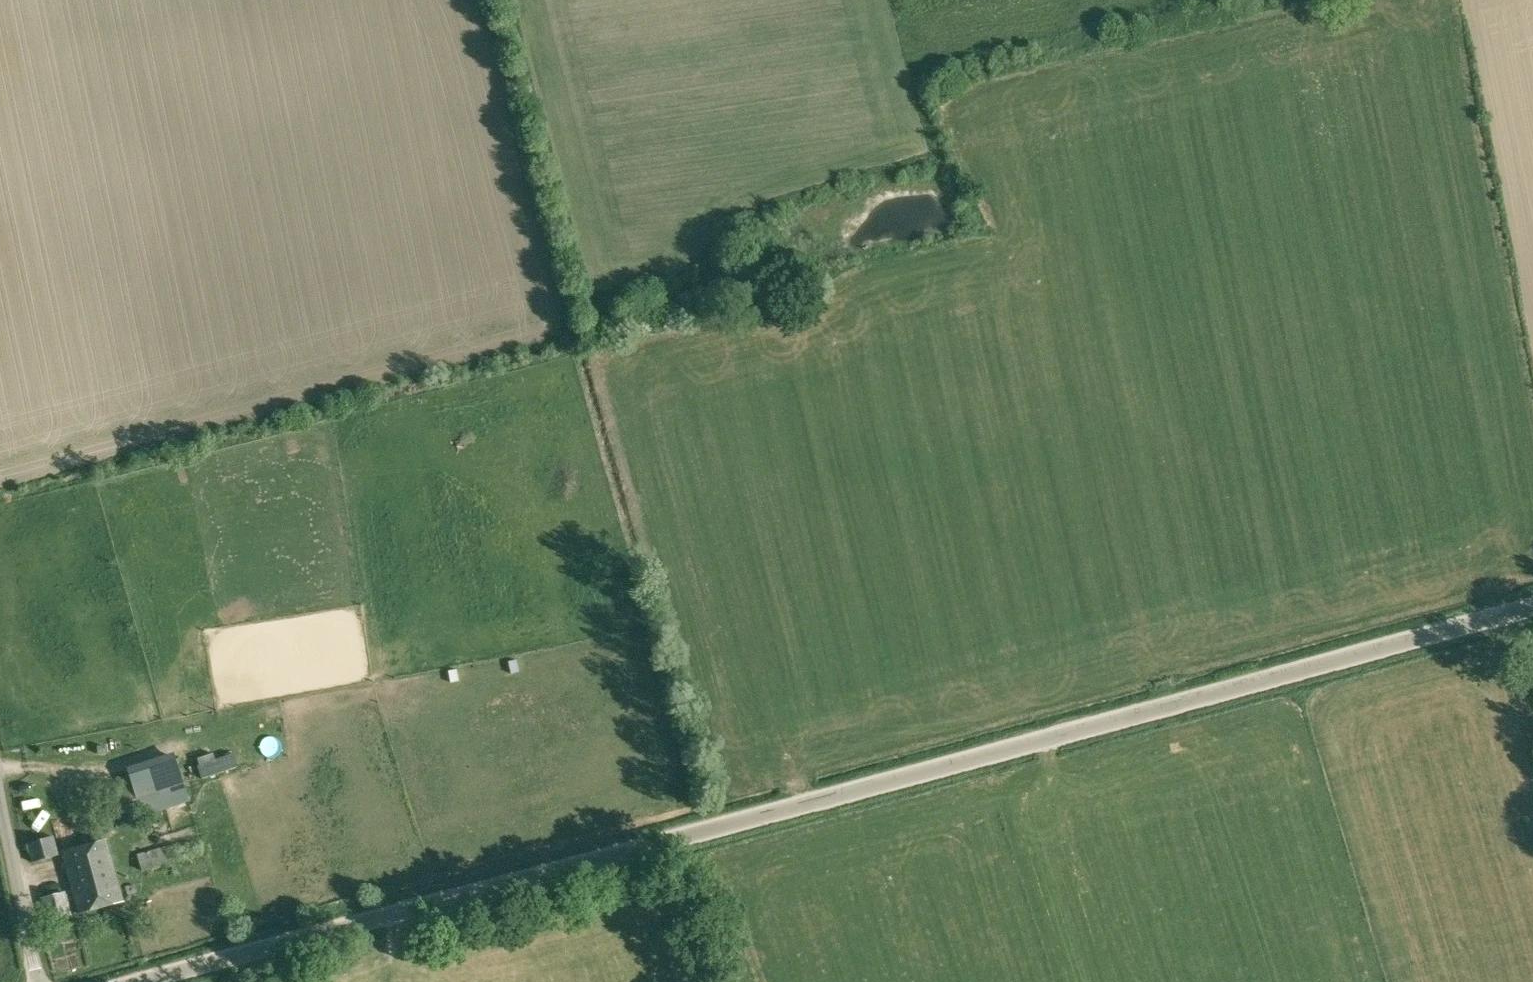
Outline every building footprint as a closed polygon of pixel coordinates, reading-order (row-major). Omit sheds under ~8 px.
[(121,747),(118,740),(105,744),(108,751),(121,747)] [(173,753),(126,769),(144,817),(191,800),(173,753)] [(243,754),(205,762),(210,783),(247,775),(243,754)] [(32,843),(38,862),(59,854),(53,835),(32,843)] [(137,854),(142,870),(200,854),(195,838),(137,854)] [(106,839),(62,852),(72,889),(75,900),(79,913),(123,901),(106,839)] [(50,921),(72,915),(68,902),(65,891),(44,897),(47,910),(50,921)]
